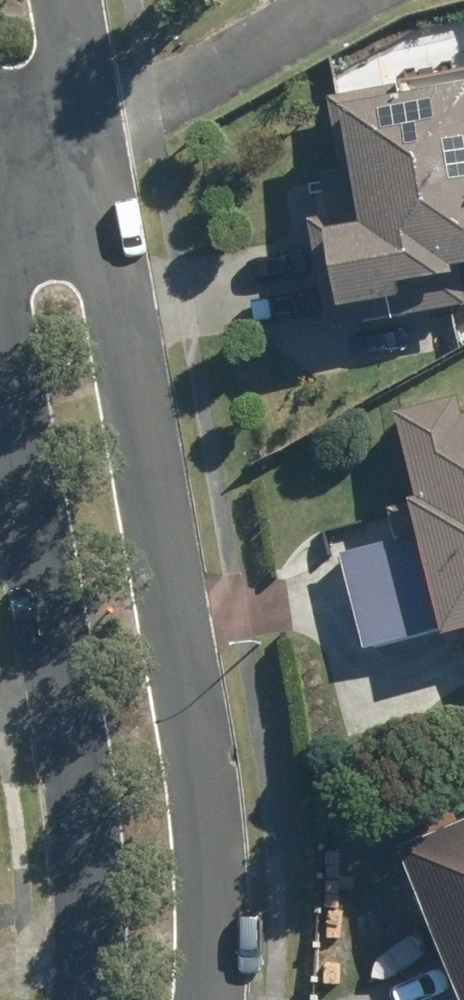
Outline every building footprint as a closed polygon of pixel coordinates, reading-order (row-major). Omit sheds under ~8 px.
[(412,88),(342,100),(353,173),(336,175),(343,218),(325,221),(344,325),(463,305),(463,87),(413,95),(412,88)] [(431,497),(425,498),(463,633),(463,399),(410,412),(431,497)] [(416,851),(463,965),(463,831),(416,851)]
